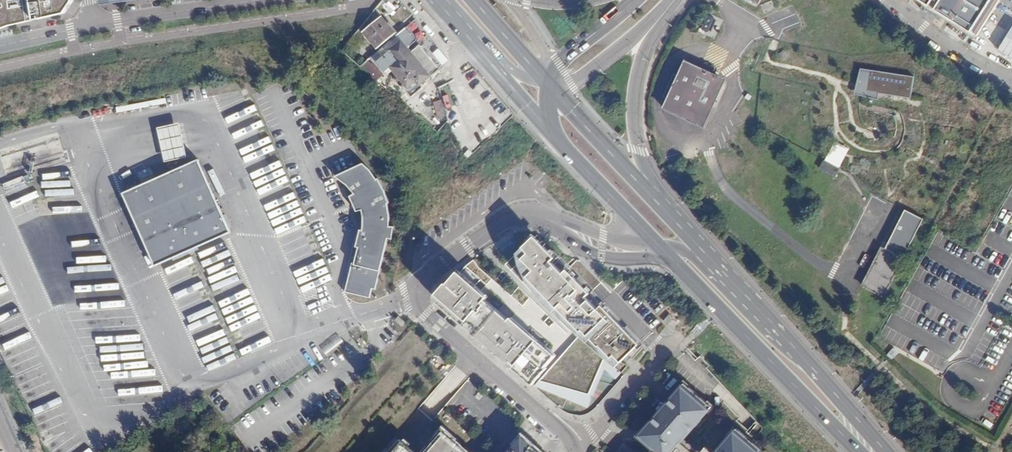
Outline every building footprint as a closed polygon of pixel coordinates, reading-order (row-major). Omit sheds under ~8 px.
[(74,11),(73,0),(0,0),(0,33),(69,20),(74,11)] [(104,11),(176,0),(102,0),(104,11)] [(982,38),(1006,0),(923,0),(982,38)] [(382,14),(363,29),(376,45),(394,30),(382,14)] [(998,51),(1011,59),(1011,28),(998,51)] [(377,60),(385,71),(393,65),(404,80),(401,83),(410,95),(422,87),(420,83),(438,68),(420,44),(411,51),(397,33),(390,39),(395,45),(377,60)] [(729,81),(691,62),(666,109),(708,129),(729,81)] [(913,80),(860,71),(855,96),(877,101),(879,96),(910,101),(913,80)] [(285,183),(252,97),(234,104),(227,107),(224,101),(222,101),(257,193),(285,183)] [(433,102),(438,119),(447,117),(442,100),(433,102)] [(186,153),(179,124),(158,129),(164,158),(186,153)] [(199,160),(123,194),(156,266),(231,232),(199,160)] [(376,289),(381,267),(388,238),(392,239),(392,226),(388,226),(390,214),(387,204),(389,203),(385,189),(379,178),(377,179),(370,169),(363,163),(335,177),(349,182),(359,192),(355,194),(356,210),(361,207),(363,214),(363,222),(362,230),(360,230),(356,247),(358,247),(355,263),(352,263),(345,292),(370,298),(372,289),(376,289)] [(927,221),(909,212),(890,251),(908,260),(927,221)] [(298,275),(325,265),(310,226),(297,231),(298,234),(295,235),(298,242),(287,246),(298,275)] [(535,237),(523,248),(528,253),(523,259),(535,271),(528,277),(582,332),(584,330),(600,347),(600,346),(612,358),(615,356),(622,362),(641,344),(603,305),(599,309),(587,297),(590,294),(568,270),(565,273),(553,261),(556,258),(535,237)] [(449,284),(446,282),(435,295),(440,300),(439,303),(535,387),(561,355),(515,315),(511,320),(487,300),(491,296),(460,271),(449,284)] [(234,333),(236,339),(247,335),(250,343),(258,340),(258,342),(268,339),(256,305),(249,307),(251,313),(245,315),(247,320),(236,324),(237,327),(240,326),(241,330),(234,333)] [(561,355),(535,387),(586,406),(596,382),(605,358),(579,336),(561,355)] [(682,378),(638,431),(651,442),(665,451),(684,451),(689,446),(719,411),(682,378)] [(441,425),(418,450),(400,435),(385,451),(472,451),(441,425)] [(689,446),(684,451),(759,451),(763,447),(734,425),(715,448),(705,442),(697,451),(689,446)] [(520,430),(501,451),(548,451),(520,430)] [(651,442),(643,451),(665,451),(651,442)]
